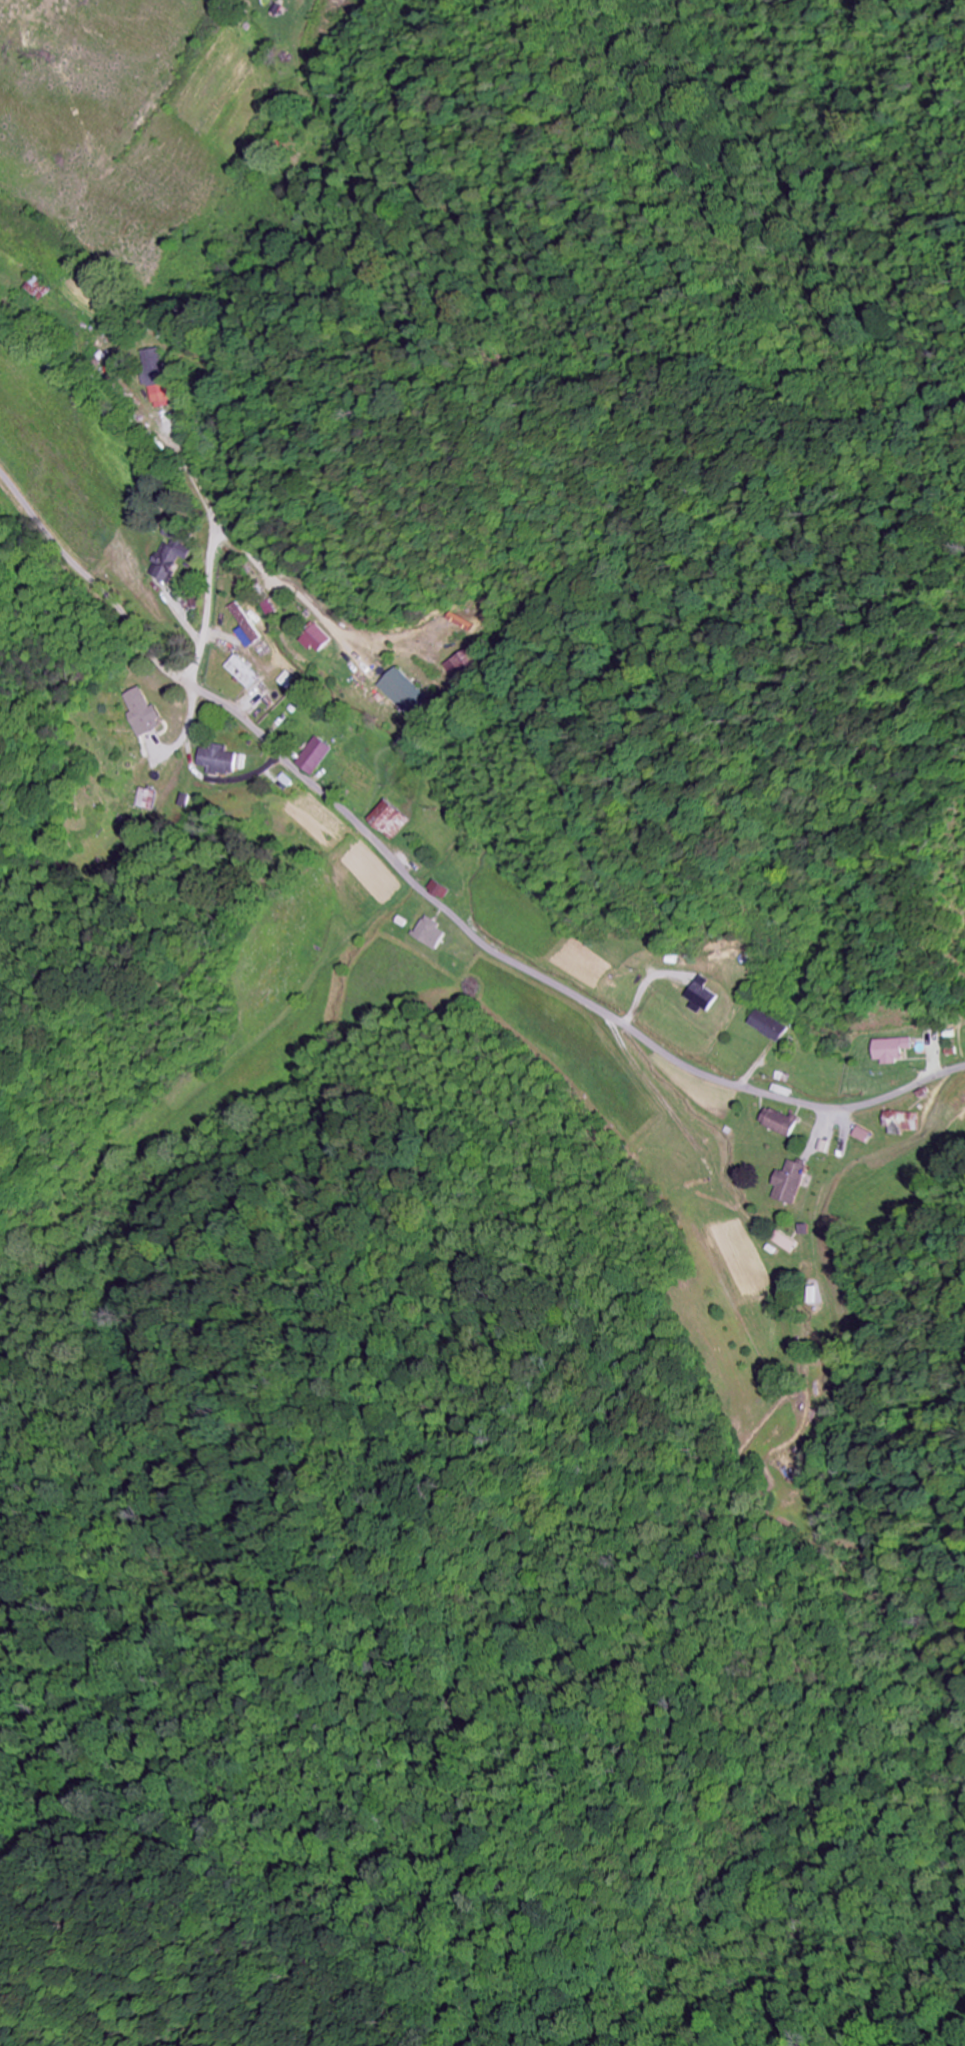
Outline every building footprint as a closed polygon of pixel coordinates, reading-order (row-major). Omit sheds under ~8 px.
[(43,301),(54,289),(39,276),(28,288),(43,301)] [(141,351),(147,385),(151,384),(156,408),(173,405),(169,382),(165,382),(159,348),(141,351)] [(197,531),(172,520),(165,537),(167,538),(151,574),(171,584),(183,556),(191,560),(194,551),(189,548),(197,531)] [(246,626),(239,631),(251,648),(266,637),(258,626),(265,621),(247,596),(232,607),(246,626)] [(282,611),(276,600),(268,604),(274,615),(282,611)] [(339,639),(322,623),(308,639),(325,654),(339,639)] [(461,681),(485,664),(473,648),(449,664),(461,681)] [(253,689),(264,678),(239,655),(228,666),(253,689)] [(384,684),(414,716),(433,698),(403,667),(384,684)] [(126,695),(134,711),(130,713),(142,737),(167,725),(158,705),(154,707),(144,686),(126,695)] [(336,748),(320,735),(298,763),(314,775),(336,748)] [(239,754),(227,752),(228,748),(203,744),(199,766),(208,767),(207,771),(236,775),(239,754)] [(136,806),(152,810),(157,791),(141,786),(136,806)] [(414,819),(391,798),(372,819),(395,840),(414,819)] [(448,899),(454,889),(437,880),(431,890),(448,899)] [(440,949),(449,933),(442,929),(444,924),(427,915),(416,936),(440,949)] [(702,1013),(706,1008),(712,1012),(721,996),(704,985),(708,979),(702,975),(689,997),(697,1002),(693,1008),(702,1013)] [(750,1026),(782,1042),(790,1026),(759,1010),(750,1026)] [(912,1038),(876,1039),(876,1063),(897,1063),(897,1058),(904,1058),(904,1049),(912,1049),(912,1038)] [(798,1121),(773,1109),(765,1125),(791,1137),(798,1121)] [(795,1204),(803,1171),(786,1167),(782,1180),(779,1179),(774,1199),(795,1204)] [(773,1239),(791,1251),(796,1243),(778,1231),(773,1239)]
